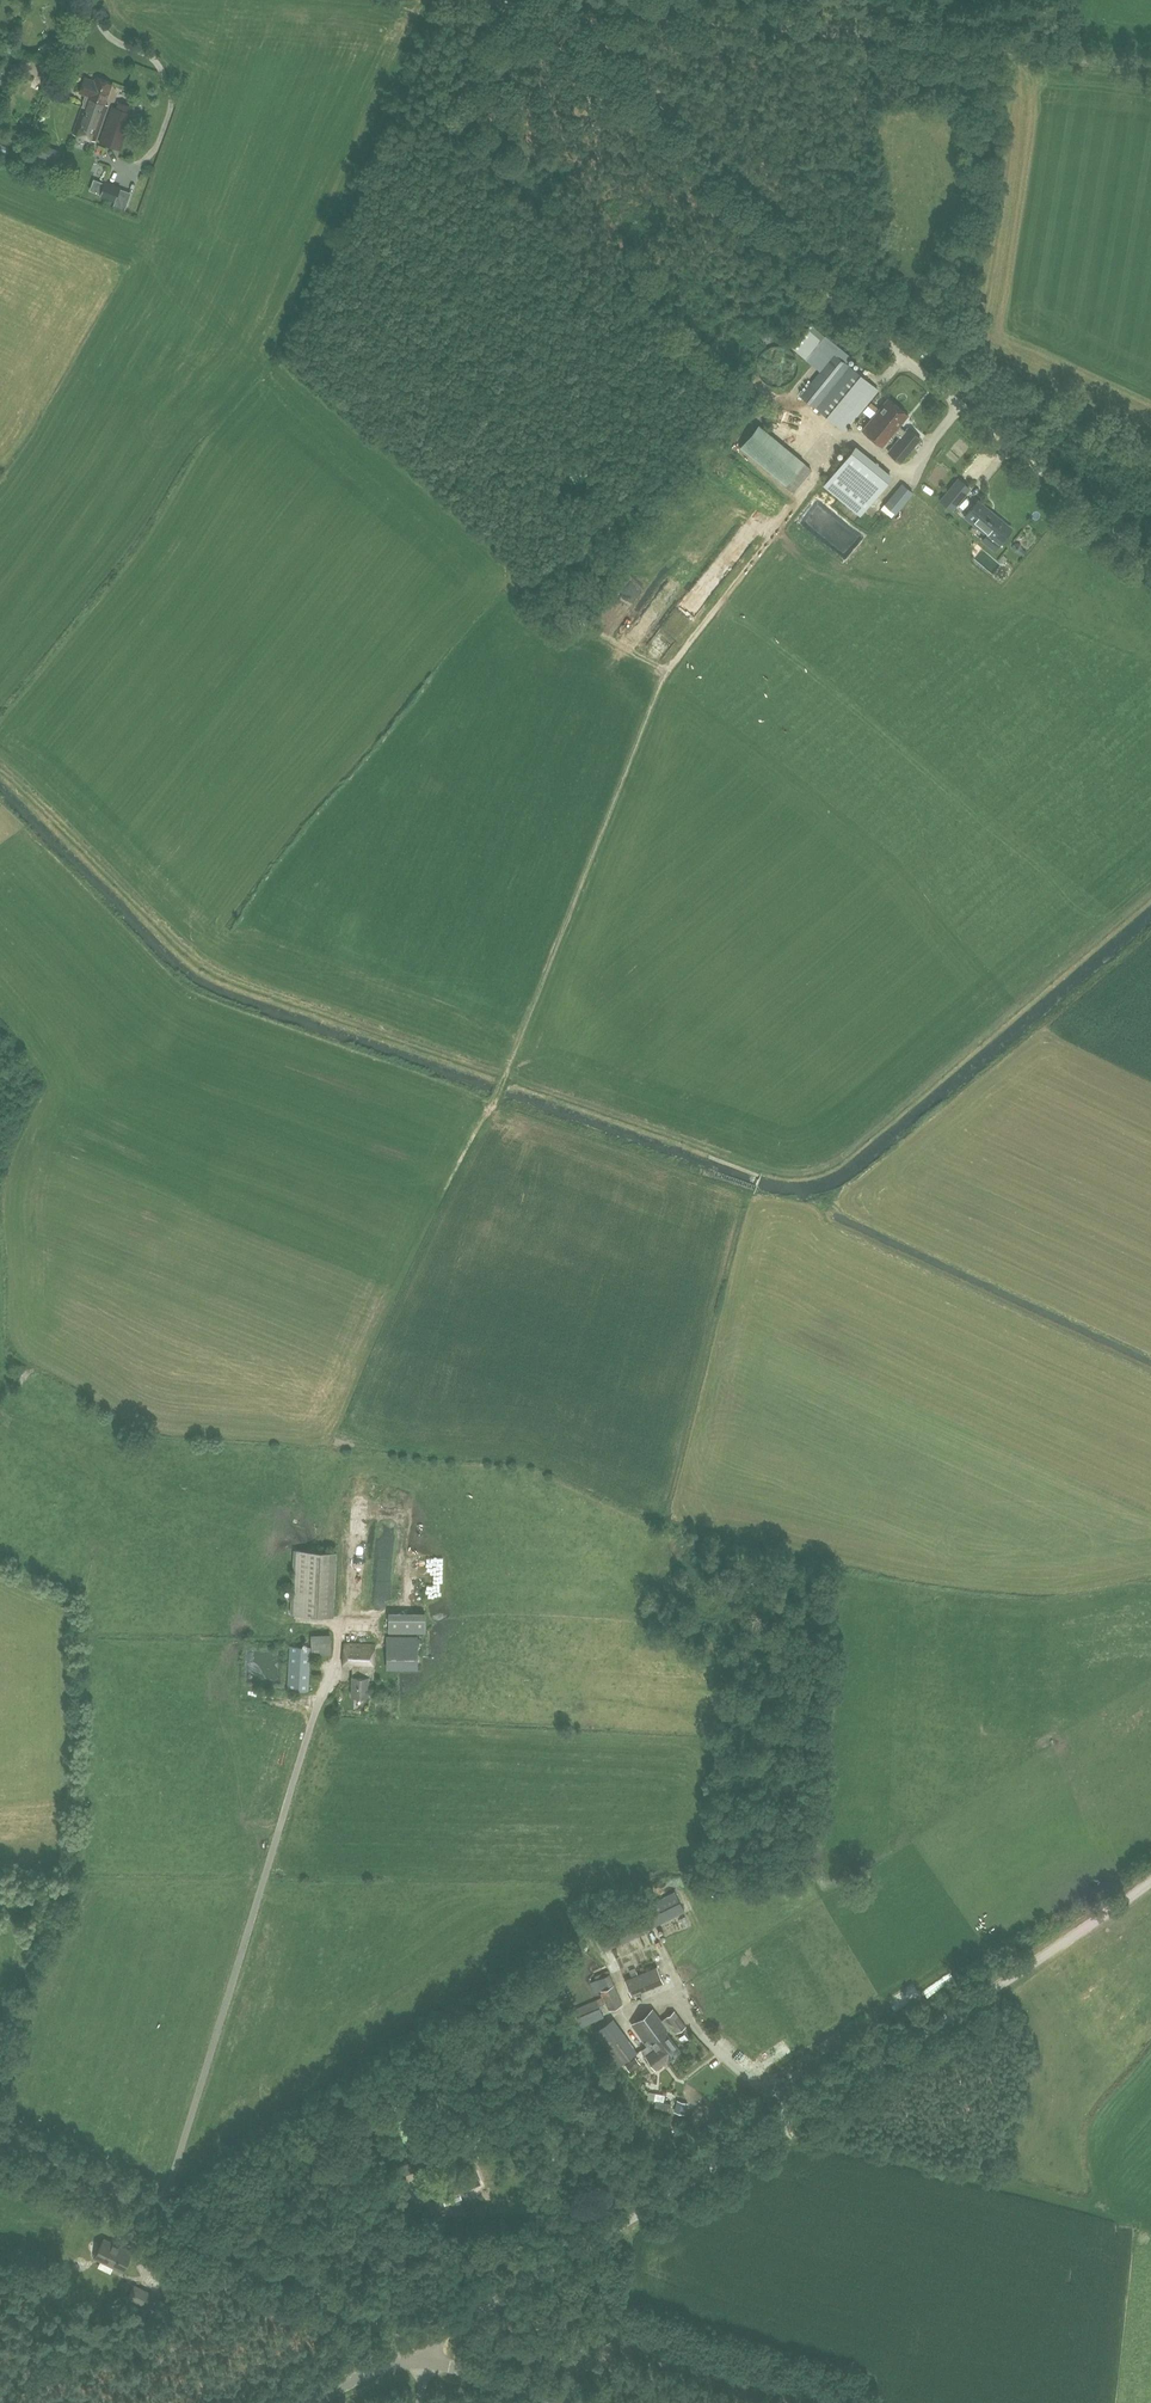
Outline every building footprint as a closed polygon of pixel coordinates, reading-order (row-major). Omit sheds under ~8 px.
[(84,102),(72,133),(80,135),(80,133),(89,136),(88,138),(95,141),(108,105),(105,104),(113,83),(96,77),(94,80),(85,77),(79,92),(89,95),(86,103),(84,102)] [(100,143),(109,146),(119,149),(131,114),(113,107),(100,143)] [(10,146),(0,142),(0,150),(7,153),(10,146)] [(792,348),(812,364),(827,348),(806,330),(792,348)] [(832,352),(818,369),(798,393),(841,429),(875,388),(832,352)] [(882,447),(899,426),(908,415),(888,398),(862,430),(882,447)] [(810,459),(768,428),(758,420),(740,445),(791,483),(810,459)] [(905,431),(899,426),(882,447),(895,432),(900,437),(888,452),(900,462),(920,438),(908,428),(905,431)] [(891,478),(854,448),(825,484),(861,514),(891,478)] [(792,489),(801,495),(808,485),(806,484),(812,475),(805,470),(792,489)] [(935,491),(946,500),(962,481),(951,472),(935,491)] [(913,493),(902,483),(884,504),(896,514),(913,493)] [(1006,524),(977,500),(965,515),(994,539),(1006,524)] [(295,1549),(292,1613),(333,1615),(336,1551),(295,1549)] [(363,1617),(363,1610),(346,1611),(346,1618),(363,1617)] [(391,1630),(427,1629),(426,1610),(390,1611),(391,1630)] [(263,1634),(275,1634),(275,1622),(263,1622),(263,1634)] [(312,1653),(332,1653),(332,1633),(318,1633),(318,1640),(312,1640),(312,1653)] [(417,1669),(417,1636),(386,1636),(386,1670),(417,1669)] [(350,1695),(359,1696),(367,1696),(368,1678),(372,1678),(374,1645),(343,1643),(342,1668),(352,1668),(350,1695)] [(307,1689),(309,1646),(289,1645),(287,1688),(307,1689)] [(593,1932),(602,1950),(683,1910),(674,1892),(593,1932)] [(662,1981),(656,1966),(624,1980),(631,1995),(662,1981)] [(600,1991),(599,1991),(608,2010),(623,2004),(614,1984),(613,1984),(609,1972),(595,1979),(600,1991)] [(909,1995),(900,1998),(903,2005),(911,2002),(909,1995)] [(602,2017),(599,2008),(605,2005),(601,1997),(573,2008),(580,2026),(602,2017)] [(631,2023),(644,2041),(646,2044),(641,2048),(654,2067),(666,2059),(679,2050),(665,2031),(672,2026),(676,2032),(685,2026),(674,2010),(660,2020),(652,2008),(631,2023)] [(612,2017),(594,2030),(619,2064),(637,2051),(612,2017)] [(771,2054),(777,2066),(784,2063),(778,2050),(771,2054)] [(395,2162),(399,2175),(414,2169),(409,2157),(395,2162)] [(442,2207),(466,2198),(462,2189),(469,2186),(463,2171),(433,2183),(442,2207)] [(103,2238),(94,2257),(122,2270),(131,2251),(103,2238)] [(155,2293),(134,2284),(126,2297),(149,2307),(155,2293)]
